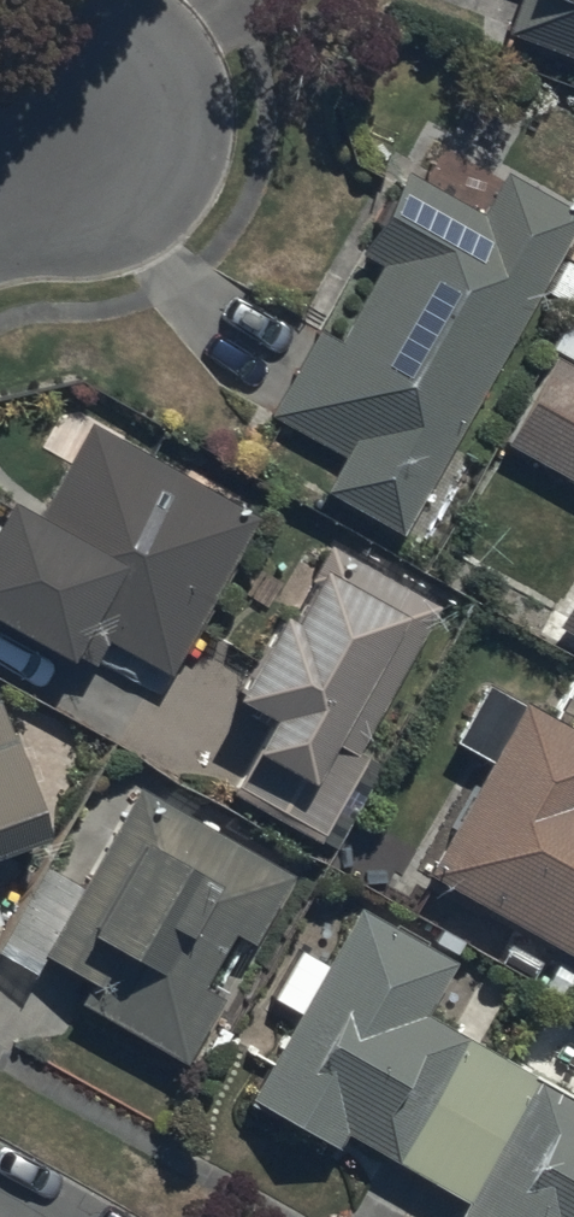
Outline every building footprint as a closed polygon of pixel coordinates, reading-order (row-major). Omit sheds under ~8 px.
[(503,41),(573,67),(573,0),(518,0),(503,41)] [(536,294),(566,310),(573,295),(573,216),(503,176),(481,216),(407,175),(355,267),(371,276),(334,344),(319,335),(271,420),(345,461),(324,499),(399,541),(536,294)] [(505,448),(573,488),(573,332),(560,324),(545,350),(557,356),(505,448)] [(0,519),(0,632),(65,668),(69,660),(91,673),(103,650),(164,684),(253,520),(88,430),(36,526),(5,509),(0,519)] [(268,730),(229,798),(316,849),(366,763),(354,756),(435,615),(344,562),(329,588),(315,580),(285,631),(277,626),(229,708),(268,730)] [(553,631),(573,642),(573,593),(553,631)] [(425,877),(573,965),(573,737),(524,708),(425,877)] [(0,731),(0,863),(43,847),(0,731)] [(287,880),(137,795),(41,964),(87,990),(76,1010),(178,1068),(182,1062),(208,1077),(230,1038),(205,1023),(217,1003),(202,994),(231,943),(247,952),(287,880)] [(356,916),(323,972),(293,955),(265,1003),(299,1023),(250,1106),(332,1154),(340,1140),(465,1213),(463,1216),(573,1216),(573,1109),(420,1019),(449,970),(356,916)]
